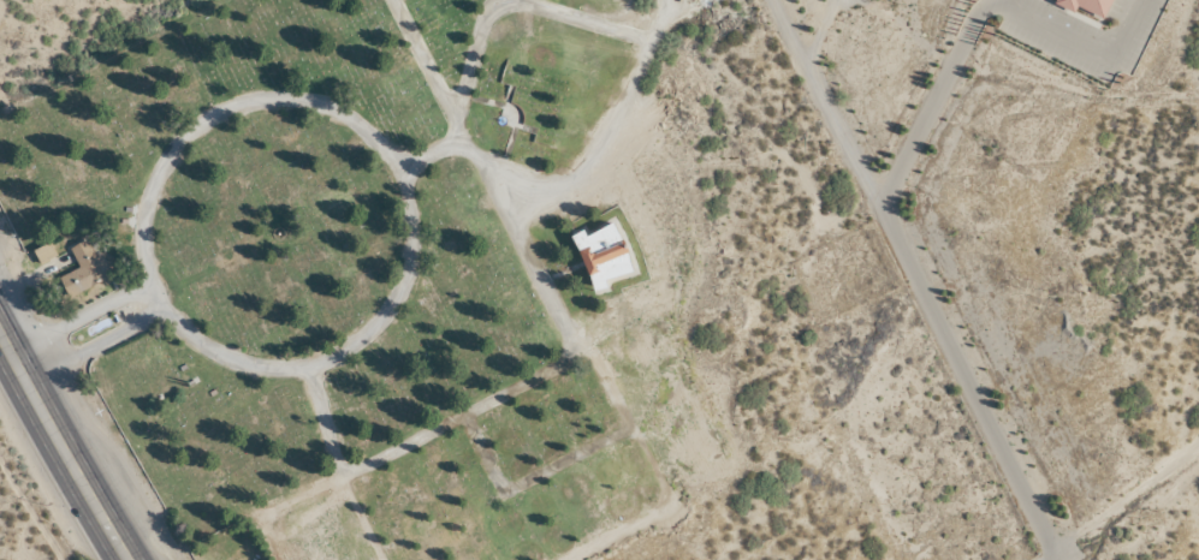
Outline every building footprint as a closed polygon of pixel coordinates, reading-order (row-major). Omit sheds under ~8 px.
[(1101,21),(1109,0),(1053,0),(1101,21)] [(630,275),(612,222),(570,236),(588,289),(630,275)] [(77,268),(56,278),(66,298),(109,276),(98,255),(93,258),(84,240),(67,249),(77,268)] [(52,257),(46,244),(30,252),(36,265),(52,257)]
